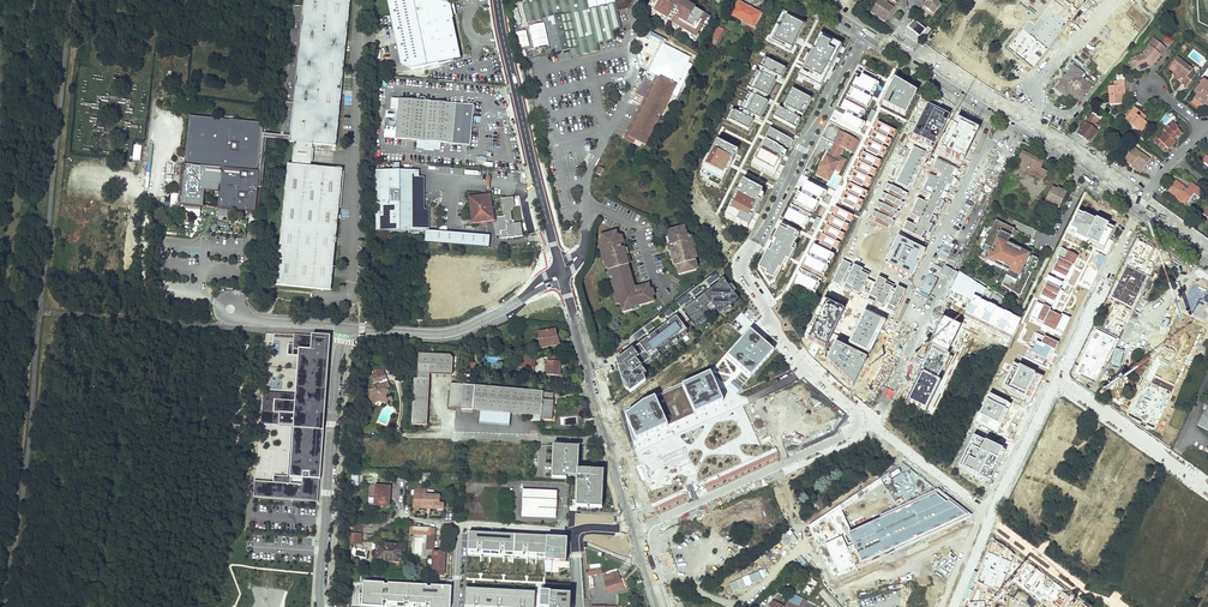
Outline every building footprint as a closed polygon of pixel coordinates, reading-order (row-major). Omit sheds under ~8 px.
[(294,142),(313,144),(336,146),(350,0),(303,0),(303,6),(293,5),(281,133),(282,133),(285,133),(291,134),(290,138),(290,142),(294,142)] [(400,61),(411,68),(451,60),(458,49),(452,18),(453,18),(449,0),(448,0),(387,0),(400,61)] [(634,0),(615,0),(615,2),(589,8),(587,0),(542,0),(523,4),(527,23),(545,19),(553,54),(570,50),(571,54),(598,48),(597,44),(615,40),(613,31),(621,29),(617,11),(630,8),(634,0)] [(589,8),(615,2),(615,0),(587,0),(589,8)] [(677,0),(652,0),(651,2),(652,2),(651,5),(649,7),(655,11),(662,15),(667,18),(673,22),(678,25),(692,33),(696,36),(698,33),(703,24),(708,16),(705,14),(692,6),(685,2),(681,0),(680,2),(677,0)] [(871,12),(885,21),(893,7),(886,2),(887,0),(878,0),(871,12)] [(930,1),(927,2),(919,12),(925,17),(928,14),(930,11),(933,13),(940,4),(937,1),(937,0),(930,0),(930,1)] [(1035,30),(1030,25),(1011,48),(1032,65),(1086,0),(1060,0),(1035,30)] [(739,1),(731,16),(754,28),(761,14),(739,1)] [(649,7),(651,5),(649,4),(646,9),(654,13),(655,11),(649,7)] [(952,17),(958,10),(953,6),(947,13),(952,17)] [(783,12),(768,41),(790,53),(805,24),(783,12)] [(705,14),(708,16),(703,24),(705,26),(711,16),(706,13),(705,14)] [(926,30),(915,20),(908,28),(920,37),(926,30)] [(545,23),(529,26),(534,48),(550,45),(545,23)] [(967,26),(965,28),(974,37),(977,35),(967,26)] [(720,27),(714,37),(718,40),(724,29),(720,27)] [(932,30),(928,27),(926,30),(920,37),(917,41),(921,44),(932,30)] [(526,30),(516,33),(520,48),(530,46),(526,30)] [(924,45),(938,54),(946,41),(932,32),(924,45)] [(980,57),(988,47),(967,32),(960,42),(980,57)] [(842,46),(820,35),(798,77),(820,88),(838,54),(842,46)] [(1163,41),(1170,45),(1173,39),(1166,35),(1163,41)] [(1153,51),(1158,44),(1151,39),(1146,46),(1148,47),(1143,53),(1142,52),(1140,54),(1134,57),(1136,60),(1131,61),(1129,62),(1132,68),(1136,68),(1137,70),(1146,67),(1145,65),(1147,63),(1151,65),(1158,55),(1153,51)] [(663,44),(649,71),(656,74),(660,76),(630,136),(635,139),(646,145),(681,76),(685,77),(692,64),(688,62),(690,58),(663,44)] [(1158,55),(1163,49),(1158,44),(1153,51),(1158,55)] [(598,48),(571,54),(572,57),(599,51),(598,48)] [(985,59),(991,51),(988,48),(982,57),(985,59)] [(458,49),(451,60),(460,58),(458,49)] [(782,57),(779,63),(786,67),(790,61),(782,57)] [(1186,76),(1191,69),(1176,57),(1168,67),(1170,69),(1175,73),(1173,75),(1173,76),(1177,79),(1180,77),(1183,79),(1181,82),(1186,86),(1190,79),(1186,76)] [(767,60),(764,59),(759,68),(761,69),(759,73),(773,80),(774,78),(780,81),(781,79),(762,69),(767,60)] [(785,70),(767,60),(762,69),(781,79),(785,70)] [(411,68),(400,61),(402,70),(411,68)] [(1094,82),(1073,65),(1061,81),(1056,87),(1062,92),(1066,95),(1069,92),(1079,100),(1094,82)] [(878,76),(864,68),(844,107),(858,114),(878,76)] [(759,73),(756,71),(747,88),(750,89),(759,73)] [(773,80),(759,73),(750,89),(764,96),(767,98),(775,81),(773,80)] [(660,76),(656,74),(624,138),(633,143),(635,139),(630,136),(660,76)] [(1203,78),(1199,84),(1199,85),(1197,86),(1193,91),(1196,94),(1193,97),(1202,104),(1203,102),(1206,105),(1207,105),(1207,86),(1206,84),(1207,82),(1203,78)] [(1059,79),(1052,89),(1060,95),(1062,92),(1056,87),(1061,81),(1059,79)] [(917,93),(894,80),(882,104),(905,116),(917,93)] [(1124,89),(1123,80),(1113,81),(1113,86),(1108,86),(1109,104),(1122,103),(1121,97),(1121,90),(1124,89)] [(750,89),(748,93),(751,95),(768,103),(769,102),(763,98),(764,96),(750,89)] [(811,100),(792,90),(783,106),(782,109),(779,107),(778,109),(773,118),(792,128),(795,130),(806,109),(810,101),(811,100)] [(751,95),(748,93),(737,114),(752,121),(753,119),(758,122),(759,120),(742,111),(751,95)] [(768,103),(751,95),(742,111),(759,120),(768,103)] [(455,103),(392,98),(391,110),(395,110),(394,121),(389,121),(389,127),(386,126),(386,130),(385,130),(384,137),(410,139),(472,145),(475,105),(455,103)] [(978,130),(927,106),(913,136),(964,160),(978,130)] [(1140,132),(1148,121),(1144,118),(1140,114),(1137,112),(1138,110),(1134,107),(1125,119),(1140,132)] [(1101,114),(1094,110),(1092,113),(1099,118),(1101,114)] [(735,112),(730,122),(748,131),(753,122),(752,121),(737,114),(735,112)] [(1095,122),(1099,118),(1092,113),(1082,127),(1079,132),(1078,133),(1090,141),(1097,130),(1096,130),(1092,127),(1095,122)] [(220,119),(190,116),(181,205),(204,207),(205,191),(211,192),(211,195),(214,195),(214,192),(220,192),(218,209),(256,212),(263,135),(264,131),(265,123),(256,122),(235,120),(235,116),(220,115),(220,119)] [(896,131),(878,122),(840,203),(858,211),(896,131)] [(1169,126),(1167,125),(1163,129),(1165,131),(1158,138),(1159,139),(1164,145),(1167,148),(1174,141),(1172,139),(1170,137),(1175,133),(1177,135),(1178,136),(1181,132),(1176,127),(1177,125),(1173,122),(1169,126)] [(1073,127),(1079,132),(1082,127),(1076,123),(1073,127)] [(841,157),(845,148),(850,151),(856,139),(840,131),(838,134),(834,142),(835,143),(830,152),(829,151),(826,156),(823,163),(821,168),(817,174),(829,180),(835,168),(841,157)] [(789,140),(773,132),(770,136),(767,135),(766,138),(767,139),(762,148),(761,148),(754,161),(751,167),(754,168),(773,178),(790,147),(787,145),(789,141),(789,140)] [(281,137),(263,135),(256,212),(260,213),(268,140),(290,142),(290,138),(285,137),(285,133),(282,133),(281,137)] [(1164,145),(1159,139),(1156,143),(1161,148),(1164,145)] [(311,166),(313,144),(294,142),(292,164),(288,163),(276,284),(332,290),(343,169),(311,166)] [(719,188),(737,153),(715,142),(713,146),(715,146),(700,175),(709,179),(707,182),(719,188)] [(149,147),(143,146),(142,164),(147,164),(144,190),(150,190),(154,146),(149,145),(149,147)] [(926,154),(914,147),(895,181),(908,188),(926,154)] [(1142,170),(1150,159),(1133,147),(1124,159),(1132,165),(1133,163),(1142,170)] [(1023,151),(1015,168),(1021,171),(1022,170),(1043,180),(1047,171),(1040,168),(1044,161),(1023,151)] [(959,169),(936,158),(931,169),(940,173),(938,178),(930,174),(922,191),(932,196),(928,203),(918,198),(910,215),(919,220),(916,227),(906,223),(902,230),(924,241),(959,169)] [(1140,172),(1142,170),(1133,163),(1132,165),(1131,165),(1140,172)] [(106,168),(104,181),(110,182),(112,169),(106,168)] [(419,172),(377,172),(377,232),(409,232),(409,235),(417,235),(417,232),(430,232),(430,211),(424,211),(420,211),(419,179),(419,172)] [(1197,196),(1202,190),(1191,182),(1187,188),(1174,180),(1167,189),(1177,196),(1182,200),(1183,199),(1187,201),(1193,193),(1197,196)] [(687,191),(693,197),(702,189),(695,182),(687,191)] [(762,192),(743,182),(739,189),(737,194),(734,199),(731,204),(725,217),(747,228),(752,219),(755,213),(756,211),(760,204),(763,197),(761,195),(762,192)] [(807,224),(804,223),(802,222),(804,218),(809,221),(811,217),(818,204),(813,201),(815,197),(822,201),(826,193),(806,183),(803,189),(802,191),(801,195),(797,193),(793,201),(790,207),(789,210),(784,219),(801,227),(805,229),(807,224)] [(906,194),(886,185),(869,221),(889,231),(906,194)] [(1053,187),(1046,202),(1052,205),(1058,208),(1066,193),(1053,187)] [(490,195),(469,198),(472,224),(494,221),(490,195)] [(200,218),(200,217),(201,209),(178,207),(178,197),(170,196),(170,211),(170,216),(200,218)] [(1184,205),(1187,201),(1183,199),(1182,200),(1177,196),(1175,198),(1184,205)] [(499,220),(494,221),(496,236),(500,236),(500,239),(522,237),(521,223),(512,224),(511,213),(515,207),(514,201),(517,200),(517,197),(501,199),(504,215),(498,216),(499,220)] [(853,216),(834,207),(795,286),(814,295),(853,216)] [(217,218),(217,209),(203,208),(203,218),(217,218)] [(1113,228),(1078,211),(1070,229),(1077,232),(1075,236),(1103,250),(1113,228)] [(1006,277),(1002,286),(1017,296),(1020,288),(1023,290),(1031,275),(1028,273),(1035,259),(1021,252),(1020,253),(1006,246),(1005,245),(1007,241),(1008,241),(1014,230),(996,221),(978,257),(986,262),(988,259),(1012,271),(1009,278),(1006,277)] [(727,235),(731,227),(724,223),(719,231),(727,235)] [(677,265),(679,274),(697,269),(695,260),(696,260),(695,255),(694,251),(692,243),(691,239),(690,239),(689,234),(688,235),(685,226),(669,230),(670,235),(669,235),(671,244),(670,244),(672,253),(676,265),(677,265)] [(780,227),(779,229),(778,231),(773,241),(768,251),(771,252),(770,254),(767,252),(758,269),(769,286),(775,282),(783,266),(786,267),(789,262),(786,261),(791,251),(794,252),(796,247),(794,246),(799,236),(788,231),(780,227)] [(616,231),(600,236),(603,244),(602,245),(609,270),(610,270),(612,278),(611,278),(611,280),(612,279),(614,287),(614,288),(618,305),(620,304),(622,313),(633,310),(632,307),(654,301),(649,284),(640,286),(641,288),(634,290),(631,282),(633,282),(623,244),(622,244),(622,243),(619,235),(618,235),(616,231)] [(66,233),(60,232),(58,248),(64,249),(66,233)] [(925,251),(898,238),(885,264),(912,277),(925,251)] [(1077,257),(1060,249),(1056,258),(1058,259),(1052,272),(1066,279),(1065,281),(1068,282),(1078,261),(1076,260),(1077,257)] [(988,259),(986,262),(1008,272),(1006,277),(1009,278),(1012,271),(988,259)] [(1038,260),(1035,259),(1028,273),(1031,275),(1038,260)] [(870,274),(843,261),(833,282),(860,295),(870,274)] [(1146,276),(1126,267),(1111,298),(1131,307),(1146,276)] [(985,289),(960,273),(952,289),(973,299),(974,297),(980,300),(985,289)] [(708,283),(711,287),(724,277),(722,275),(720,277),(718,275),(708,283)] [(1063,283),(1048,276),(1045,283),(1046,283),(1040,297),(1054,304),(1061,290),(1059,289),(1063,283)] [(905,291),(878,278),(868,299),(895,312),(905,291)] [(720,285),(684,311),(695,326),(717,310),(718,313),(723,309),(725,312),(740,301),(727,284),(728,284),(725,280),(719,284),(720,285)] [(1193,282),(1180,308),(1206,320),(1207,317),(1207,289),(1193,282)] [(693,293),(696,297),(706,290),(705,288),(702,290),(700,288),(693,293)] [(846,304),(827,295),(805,338),(825,347),(846,304)] [(690,296),(679,303),(682,307),(691,301),(689,299),(691,298),(690,296)] [(980,300),(974,297),(973,299),(965,315),(1012,337),(1020,319),(980,300)] [(1070,318),(1037,301),(1028,318),(1061,334),(1070,318)] [(674,313),(671,309),(664,314),(667,318),(674,313)] [(1204,325),(1178,312),(1127,414),(1153,427),(1204,325)] [(864,313),(849,344),(869,355),(885,323),(864,313)] [(643,372),(639,367),(688,331),(677,316),(639,343),(640,344),(616,361),(621,379),(621,386),(624,390),(625,389),(628,393),(643,381),(641,376),(643,374),(642,372),(643,372)] [(960,329),(944,321),(932,347),(948,355),(960,329)] [(655,327),(652,323),(645,328),(648,332),(655,327)] [(1124,327),(1115,347),(1129,353),(1138,334),(1124,327)] [(558,328),(538,332),(541,347),(561,344),(558,328)] [(1116,339),(1095,329),(1074,372),(1096,382),(1116,339)] [(645,334),(642,330),(634,336),(637,340),(645,334)] [(728,356),(751,377),(774,351),(750,330),(728,356)] [(1058,343),(1036,333),(1025,357),(1048,367),(1058,343)] [(299,356),(297,395),(264,392),(261,425),(292,427),(288,477),(274,476),(273,482),(255,481),(253,498),(318,503),(320,481),(321,481),(331,337),(294,335),(294,345),(288,344),(288,355),(299,356)] [(867,359),(834,344),(827,361),(854,388),(867,359)] [(949,357),(933,349),(922,373),(938,380),(949,357)] [(420,353),(419,372),(430,372),(453,374),(454,358),(451,355),(420,353)] [(535,354),(523,353),(521,365),(529,366),(529,369),(534,370),(535,359),(535,354)] [(561,356),(550,355),(549,361),(548,361),(547,373),(560,375),(561,362),(560,362),(561,356)] [(1042,378),(1013,364),(1002,387),(1031,401),(1042,378)] [(418,378),(415,378),(412,424),(427,425),(430,372),(419,372),(418,378)] [(710,373),(682,385),(695,414),(723,401),(710,373)] [(377,374),(371,376),(373,382),(379,381),(380,383),(388,381),(386,376),(378,378),(377,374)] [(939,384),(923,376),(910,403),(926,411),(939,384)] [(371,396),(369,405),(375,407),(376,403),(381,401),(386,404),(390,403),(389,400),(386,390),(391,388),(389,383),(374,388),(375,390),(370,391),(371,396)] [(554,394),(466,386),(451,385),(449,408),(464,410),(464,403),(474,404),(474,410),(475,411),(481,411),(480,423),(511,426),(512,414),(542,417),(541,420),(553,421),(554,411),(556,411),(557,407),(555,407),(555,401),(554,401),(554,394)] [(682,385),(655,398),(668,426),(695,414),(682,385)] [(1010,405),(990,396),(977,423),(998,433),(1010,405)] [(633,442),(668,426),(655,398),(624,412),(633,442)] [(474,404),(464,403),(464,410),(464,411),(475,412),(475,411),(474,410),(474,404)] [(1198,427),(1207,432),(1207,407),(1198,427)] [(1005,452),(972,437),(958,467),(991,482),(1005,452)] [(567,476),(578,477),(579,470),(580,447),(554,446),(553,479),(567,479),(567,476)] [(579,470),(578,477),(577,508),(589,508),(589,507),(591,507),(590,508),(603,509),(604,471),(579,470)] [(376,486),(375,505),(387,505),(387,496),(390,496),(390,487),(376,486)] [(415,487),(414,503),(434,504),(434,508),(444,508),(444,501),(439,501),(439,495),(426,494),(426,487),(415,487)] [(523,516),(556,517),(557,490),(524,489),(523,516)] [(428,534),(427,539),(434,540),(435,527),(411,526),(411,533),(428,534)] [(362,544),(362,533),(352,532),(352,544),(362,544)] [(568,538),(469,533),(468,556),(546,560),(546,561),(567,562),(568,538)] [(377,543),(376,559),(401,561),(402,544),(377,543)] [(444,574),(445,552),(433,551),(433,559),(428,558),(427,566),(432,567),(432,573),(444,574)] [(999,593),(1011,562),(989,553),(978,583),(999,593)] [(1026,560),(1012,582),(1046,606),(1088,606),(1026,560)] [(469,563),(468,571),(477,572),(478,564),(469,563)] [(618,571),(603,575),(609,592),(624,587),(618,571)] [(484,582),(493,583),(494,576),(486,574),(484,582)] [(364,583),(363,602),(371,602),(371,606),(377,606),(378,603),(384,603),(384,602),(388,602),(387,603),(405,604),(405,603),(409,603),(409,605),(427,606),(427,604),(431,604),(430,606),(451,606),(452,589),(442,588),(442,591),(438,591),(438,588),(431,587),(431,589),(428,589),(428,587),(389,585),(388,587),(385,586),(385,585),(378,584),(378,587),(372,587),(372,584),(364,583)] [(832,599),(831,586),(820,586),(820,599),(832,599)] [(466,588),(465,606),(468,606),(475,606),(479,606),(535,606),(536,592),(466,588)] [(572,595),(551,594),(551,593),(542,593),(541,606),(571,606),(572,595)] [(806,604),(808,600),(791,593),(786,606),(772,601),(769,606),(815,606),(806,604)]
